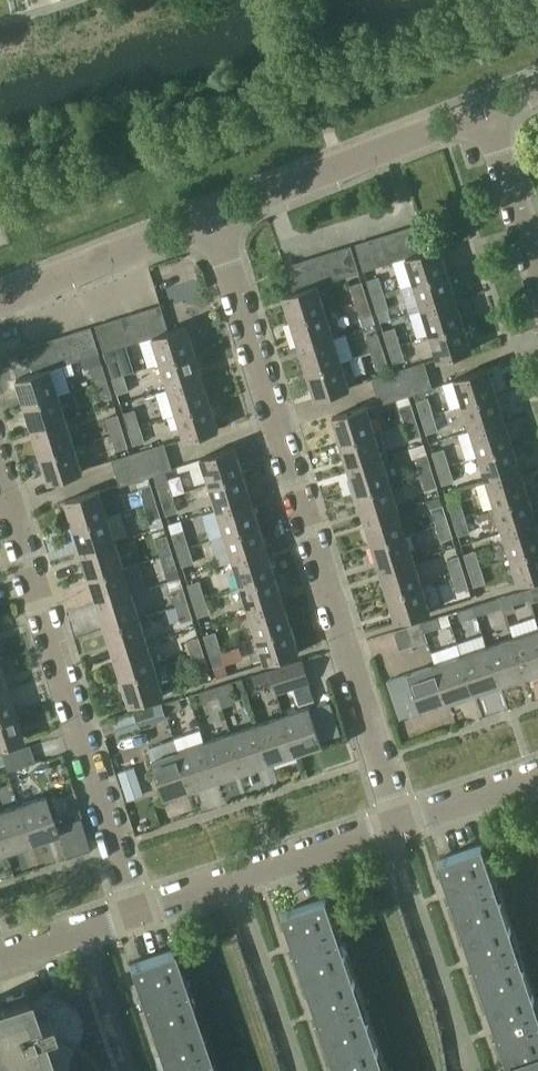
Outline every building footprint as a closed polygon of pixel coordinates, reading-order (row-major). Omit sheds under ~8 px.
[(361,15),(373,11),(369,0),(360,0),(356,2),(361,15)] [(420,224),(407,228),(415,254),(428,250),(420,224)] [(406,257),(415,254),(407,228),(394,232),(402,258),(406,257)] [(394,232),(381,236),(389,262),(402,258),(394,232)] [(381,236),(368,240),(377,266),(389,262),(381,236)] [(364,270),(377,266),(368,240),(356,244),(364,270)] [(350,246),(337,250),(345,275),(358,271),(350,246)] [(440,246),(428,250),(415,254),(406,257),(414,283),(448,272),(440,246)] [(337,250),(324,254),(332,279),(345,275),(337,250)] [(324,254),(311,258),(319,283),(332,279),(324,254)] [(317,284),(319,283),(311,258),(298,262),(306,288),(317,284)] [(286,266),(294,292),(306,288),(298,262),(286,266)] [(456,298),(448,272),(414,283),(422,309),(456,298)] [(379,275),(366,279),(372,296),(384,292),(379,275)] [(362,281),(349,284),(351,288),(353,297),(355,301),(367,297),(362,281)] [(317,284),(306,288),(294,292),(283,295),(291,321),(326,311),(317,284)] [(377,312),(389,308),(384,292),(372,296),(377,312)] [(360,317),(372,313),(367,297),(355,301),(360,317)] [(456,298),(422,309),(430,334),(464,323),(456,298)] [(161,305),(147,310),(155,335),(168,331),(161,305)] [(153,336),(155,335),(147,310),(134,314),(142,339),(153,336)] [(326,311),(291,321),(300,347),(334,336),(326,311)] [(129,343),(142,339),(134,314),(121,318),(129,343)] [(116,347),(129,343),(121,318),(108,322),(116,347)] [(103,351),(116,347),(108,322),(95,326),(103,351)] [(438,360),(473,349),(464,323),(430,334),(438,360)] [(186,325),(168,331),(155,335),(153,336),(161,362),(194,351),(186,325)] [(382,330),(388,347),(400,343),(395,326),(382,330)] [(98,352),(90,327),(78,331),(86,356),(98,352)] [(78,331),(65,335),(73,360),(86,356),(78,331)] [(366,336),(371,352),(383,348),(378,332),(366,336)] [(60,364),(73,360),(65,335),(52,339),(60,364)] [(334,336),(300,347),(308,372),(342,361),(334,336)] [(50,367),(60,364),(52,339),(39,343),(47,368),(50,367)] [(34,372),(47,368),(39,343),(26,347),(34,372)] [(393,362),(405,359),(400,343),(388,347),(393,362)] [(376,368),(388,364),(383,348),(371,352),(376,368)] [(202,377),(194,351),(161,362),(169,387),(202,377)] [(119,357),(107,361),(112,377),(124,373),(119,357)] [(316,399),(350,388),(342,361),(308,372),(316,399)] [(428,373),(424,361),(397,370),(401,382),(428,373)] [(102,362),(90,366),(93,377),(95,382),(107,378),(102,362)] [(50,367),(47,368),(34,372),(16,378),(24,404),(58,394),(50,367)] [(489,367),(455,378),(463,404),(498,393),(489,367)] [(397,370),(372,377),(375,390),(401,382),(397,370)] [(116,393),(129,389),(124,373),(112,377),(116,393)] [(432,387),(428,373),(401,382),(405,396),(432,387)] [(210,402),(202,377),(169,387),(177,413),(210,402)] [(100,398),(112,395),(107,378),(95,382),(100,398)] [(405,396),(401,382),(375,390),(380,404),(405,396)] [(498,393),(463,404),(471,429),(506,418),(498,393)] [(66,419),(58,394),(24,404),(32,430),(66,419)] [(428,397),(416,400),(421,417),(433,413),(428,397)] [(185,439),(218,428),(210,402),(177,413),(185,439)] [(411,402),(399,406),(404,423),(416,419),(411,402)] [(367,405),(333,416),(341,442),(375,432),(367,405)] [(135,408),(123,411),(128,428),(140,424),(135,408)] [(118,413),(106,417),(111,433),(123,429),(118,413)] [(426,432),(438,429),(433,413),(421,417),(426,432)] [(506,418),(471,429),(479,455),(514,444),(506,418)] [(66,419),(32,430),(40,455),(74,444),(66,419)] [(421,434),(416,419),(404,423),(409,438),(421,434)] [(133,444),(145,440),(140,424),(128,428),(133,444)] [(116,449),(128,445),(123,429),(111,433),(116,449)] [(341,442),(349,467),(383,457),(375,432),(341,442)] [(137,451),(141,463),(168,454),(164,442),(137,451)] [(82,470),(74,444),(40,455),(48,481),(82,470)] [(514,444),(479,455),(487,480),(522,469),(514,444)] [(235,446),(201,457),(209,483),(243,473),(235,446)] [(444,447),(431,451),(437,468),(449,464),(444,447)] [(137,451),(112,459),(115,471),(141,463),(137,451)] [(145,477),(149,476),(172,468),(168,454),(141,463),(145,477)] [(427,454),(415,458),(420,474),(432,470),(427,454)] [(383,457),(349,467),(357,493),(391,483),(383,457)] [(120,485),(135,480),(145,477),(141,463),(115,471),(120,485)] [(454,480),(449,464),(437,468),(442,484),(454,480)] [(522,469),(487,480),(495,505),(530,495),(522,469)] [(425,489),(437,485),(432,470),(420,474),(425,489)] [(251,498),(243,473),(209,483),(217,509),(251,498)] [(168,478),(155,482),(160,498),(173,494),(173,493),(168,479),(168,478)] [(365,518),(399,508),(391,483),(357,493),(365,518)] [(139,488),(144,504),(156,500),(151,484),(139,488)] [(99,489),(66,500),(74,526),(108,515),(103,502),(100,491),(99,489)] [(178,510),(173,494),(160,498),(165,514),(178,510)] [(530,495),(495,505),(503,531),(537,520),(530,495)] [(259,523),(251,498),(217,509),(225,534),(259,523)] [(460,498),(448,502),(453,519),(465,515),(460,498)] [(149,519),(161,515),(156,500),(144,504),(149,519)] [(443,504),(431,508),(436,524),(448,521),(443,504)] [(373,544),(407,534),(399,508),(365,518),(373,544)] [(108,515),(74,526),(82,551),(116,540),(108,515)] [(458,535),(470,531),(465,515),(453,519),(458,535)] [(511,556),(537,548),(537,521),(537,520),(503,531),(511,556)] [(448,521),(436,524),(436,525),(441,538),(441,540),(453,536),(448,521)] [(267,549),(259,523),(225,534),(233,559),(267,549)] [(184,529),(171,533),(177,549),(189,545),(184,529)] [(167,534),(155,538),(160,554),(172,550),(167,534)] [(381,569),(414,559),(407,534),(373,544),(381,569)] [(116,540),(82,551),(90,576),(124,566),(116,540)] [(189,545),(177,549),(182,565),(194,561),(190,548),(189,545)] [(511,556),(519,582),(537,576),(537,548),(511,556)] [(267,549),(233,559),(241,585),(275,574),(267,549)] [(178,566),(172,550),(160,554),(165,570),(178,566)] [(476,550),(463,553),(469,569),(481,566),(476,550)] [(459,555),(447,558),(452,575),(464,572),(459,555)] [(422,584),(414,559),(381,569),(389,595),(422,584)] [(124,566),(90,576),(98,602),(132,591),(124,566)] [(486,582),(481,566),(469,569),(474,585),(486,582)] [(469,587),(464,572),(452,575),(457,591),(469,587)] [(283,600),(275,574),(241,585),(249,610),(283,600)] [(200,579),(187,583),(192,600),(205,596),(200,579)] [(430,611),(422,584),(389,595),(397,621),(430,611)] [(526,588),(530,598),(531,601),(532,601),(537,599),(537,584),(526,588)] [(183,585),(171,589),(176,605),(188,601),(183,585)] [(526,588),(500,596),(504,606),(513,603),(522,601),(530,598),(526,588)] [(140,616),(132,591),(98,602),(106,627),(140,616)] [(198,616),(210,612),(205,596),(192,600),(198,616)] [(504,606),(500,596),(474,605),(477,614),(504,606)] [(290,625),(283,600),(249,610),(256,636),(290,625)] [(188,601),(176,605),(176,606),(181,621),(193,617),(188,601)] [(457,610),(460,620),(477,614),(474,605),(457,610)] [(140,616),(106,627),(114,652),(148,642),(140,616)] [(425,631),(426,630),(441,626),(439,616),(421,621),(425,631)] [(395,629),(401,648),(429,640),(426,630),(425,631),(421,621),(395,629)] [(265,662),(299,651),(290,625),(256,636),(265,662)] [(514,637),(527,675),(537,671),(537,629),(514,637)] [(216,630),(203,634),(208,651),(221,647),(216,630)] [(199,636),(186,640),(191,656),(204,652),(199,636)] [(527,675),(514,637),(488,646),(501,684),(527,675)] [(156,667),(148,642),(114,652),(122,678),(156,667)] [(488,646),(462,654),(475,692),(501,684),(488,646)] [(226,663),(221,647),(208,651),(214,667),(226,663)] [(197,672),(209,668),(204,652),(191,656),(197,672)] [(475,692),(462,654),(436,663),(449,701),(475,692)] [(271,679),(275,692),(310,681),(302,658),(295,660),(268,669),(271,679)] [(409,672),(422,710),(449,701),(436,663),(409,672)] [(156,667),(122,678),(130,704),(133,703),(164,693),(160,681),(156,667)] [(268,669),(252,674),(255,684),(271,679),(268,669)] [(236,679),(239,689),(244,688),(241,677),(236,679)] [(232,680),(215,685),(219,696),(235,690),(232,680)] [(199,691),(202,701),(219,696),(215,685),(199,691)] [(0,689),(0,716),(14,712),(6,687),(0,689)] [(179,697),(162,702),(166,712),(182,706),(179,697)] [(166,716),(165,712),(166,712),(162,702),(135,710),(140,724),(144,723),(147,731),(158,727),(155,719),(166,716)] [(311,706),(284,715),(296,753),(323,744),(322,739),(311,707),(311,706)] [(22,738),(14,712),(0,716),(0,745),(22,738)] [(257,724),(269,762),(296,753),(284,715),(257,724)] [(257,724),(231,733),(244,771),(269,762),(257,724)] [(231,733),(206,741),(219,779),(244,771),(231,733)] [(206,741),(179,751),(192,788),(219,779),(206,741)] [(34,761),(29,744),(1,752),(5,762),(4,762),(7,770),(34,761)] [(152,760),(165,797),(192,788),(179,751),(152,760)] [(44,796),(18,804),(31,843),(57,834),(44,796)] [(18,804),(0,810),(0,839),(4,852),(31,843),(18,804)] [(519,953),(523,952),(519,939),(515,940),(496,884),(500,883),(495,871),(491,872),(481,844),(439,858),(509,1064),(511,1064),(513,1070),(512,1070),(537,1070),(537,1007),(519,953)] [(305,904),(283,911),(338,1070),(389,1070),(385,1059),(382,1061),(363,1006),(367,1004),(363,992),(359,993),(340,938),(343,937),(339,924),(336,925),(326,896),(305,904)] [(208,1059),(213,1057),(208,1044),(204,1046),(185,991),(189,990),(184,976),(180,978),(171,949),(127,964),(164,1070),(213,1070),(208,1059)] [(87,977),(0,1006),(0,1070),(119,1070),(87,977)]
